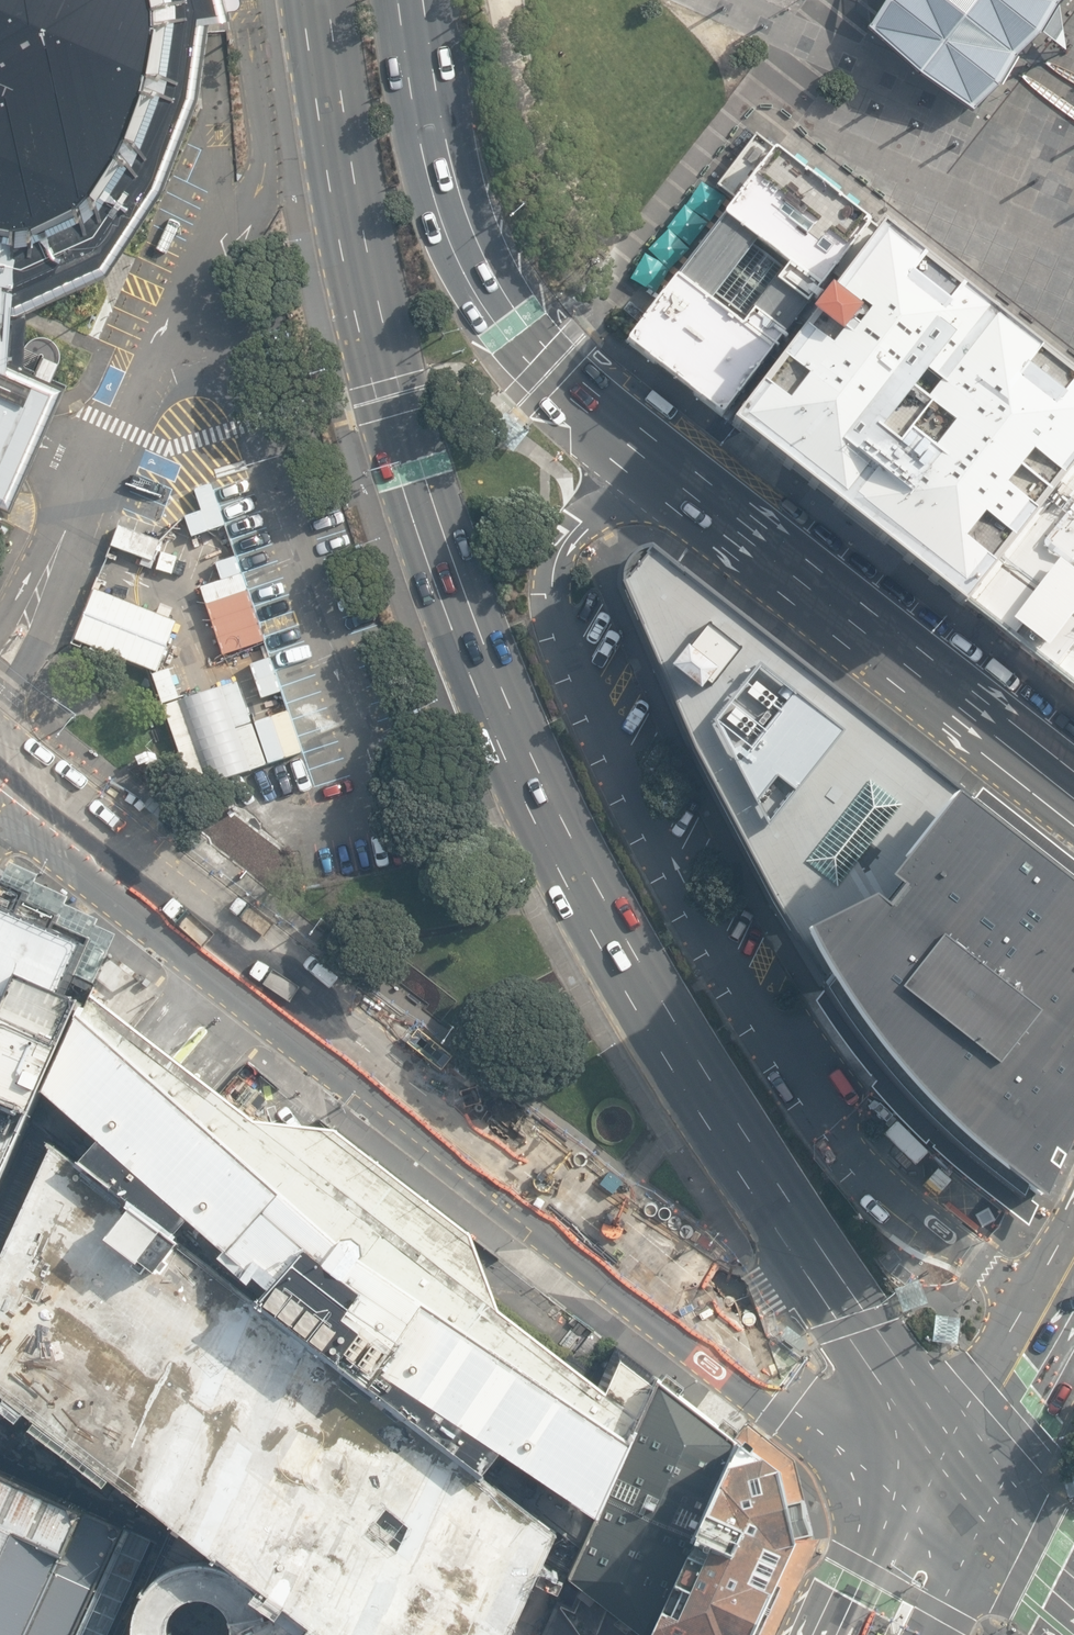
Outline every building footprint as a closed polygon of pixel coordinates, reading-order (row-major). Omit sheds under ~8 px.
[(33,366),(35,335),(36,304),(106,270),(164,181),(195,89),(205,25),(211,24),(229,20),(228,13),(225,0),(0,0),(0,496),(11,501),(38,440),(64,380),(33,366)] [(868,21),(874,26),(918,64),(973,104),(998,78),(1001,79),(1019,52),(1016,50),(1040,26),(1066,48),(1058,0),(880,0),(868,21)] [(737,425),(881,229),(778,149),(758,134),(718,186),(736,197),(624,342),(737,425)] [(881,229),(737,425),(961,600),(1073,475),(1073,375),(881,229)] [(961,600),(1073,688),(1073,475),(961,600)] [(972,798),(976,793),(650,541),(646,540),(641,541),(636,544),(630,549),(625,556),(621,563),(620,570),(621,579),(639,630),(657,676),(678,720),(701,769),(730,825),(749,861),(769,898),(789,932),(807,961),(823,987),(828,981),(819,966),(809,948),(799,929),(865,896),(877,906),(892,887),(881,879),(896,859),(947,794),(964,808),(972,798)] [(964,808),(947,794),(896,859),(881,879),(892,887),(877,906),(865,896),(799,929),(809,948),(819,966),(828,981),(823,987),(825,990),(816,1000),(823,1012),(836,1032),(852,1054),(866,1072),(876,1082),(871,1087),(885,1104),(905,1125),(925,1145),(929,1141),(934,1145),(931,1147),(945,1161),(970,1181),(997,1202),(1028,1227),(1038,1207),(1031,1201),(1034,1197),(1073,1110),(1073,860),(981,787),(976,793),(972,798),(964,808)] [(249,831),(229,856),(235,860),(258,875),(282,844),(255,823),(249,831)] [(0,885),(0,1179),(25,1122),(85,989),(110,933),(0,885)] [(91,992),(85,989),(25,1122),(109,1203),(487,1480),(504,1455),(596,1515),(662,1393),(618,1356),(604,1389),(501,1308),(486,1269),(474,1236),(334,1123),(303,1121),(254,1116),(201,1076),(153,1040),(107,1005),(103,1002),(100,999),(91,992)] [(63,1163),(0,1267),(0,1390),(180,1535),(147,1597),(138,1634),(511,1634),(558,1533),(487,1480),(109,1203),(63,1163)] [(935,1317),(931,1344),(956,1348),(960,1320),(935,1317)] [(643,1634),(736,1449),(662,1393),(596,1515),(565,1571),(643,1634)] [(736,1449),(643,1634),(645,1634),(756,1634),(797,1544),(794,1501),(775,1468),(736,1449)] [(0,1473),(0,1634),(77,1634),(124,1532),(0,1473)] [(565,1575),(537,1634),(639,1634),(565,1575)]
